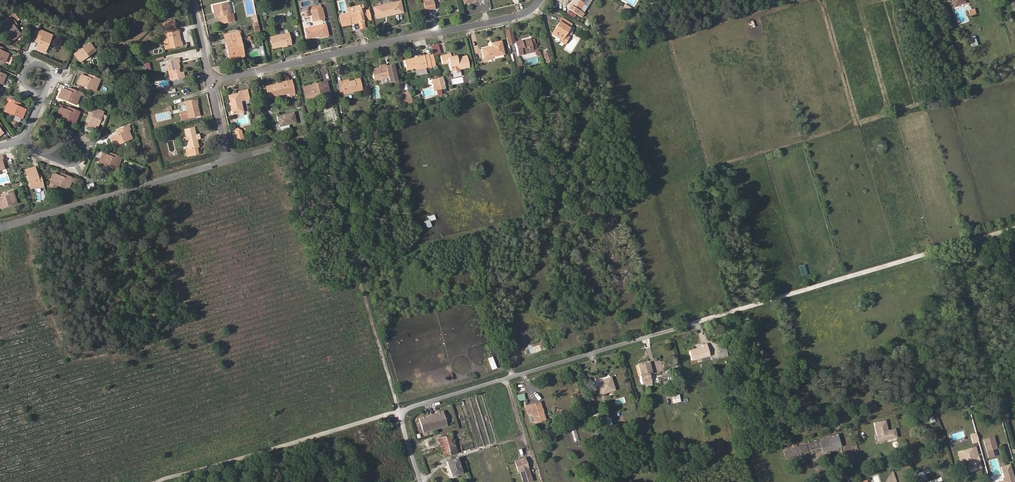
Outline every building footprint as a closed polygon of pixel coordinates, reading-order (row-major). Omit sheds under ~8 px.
[(423,0),(425,10),(435,8),(433,0),(425,0),(423,0)] [(585,0),(575,0),(569,10),(581,17),(583,13),(579,10),(585,0)] [(403,12),(400,1),(374,7),(376,18),(385,16),(385,14),(394,12),(395,14),(403,12)] [(233,16),(233,13),(230,14),(228,2),(212,5),(214,13),(215,12),(216,17),(220,17),(221,24),(232,22),(231,16),(233,16)] [(366,19),(371,20),(369,10),(364,11),(362,4),(355,6),(356,10),(348,12),(348,14),(339,16),(342,26),(351,24),(350,23),(358,21),(359,22),(360,28),(365,27),(363,20),(365,19),(366,19)] [(623,12),(626,9),(623,7),(621,5),(617,11),(622,14),(623,12)] [(324,19),(322,8),(321,8),(311,10),(314,21),(324,19)] [(19,20),(14,13),(10,16),(15,23),(19,20)] [(15,28),(13,25),(15,23),(10,16),(7,19),(7,20),(0,26),(13,40),(20,34),(15,28)] [(565,35),(572,24),(562,18),(556,27),(558,28),(553,35),(561,40),(560,41),(565,44),(569,37),(565,35)] [(179,42),(176,30),(173,31),(173,29),(174,29),(173,21),(162,24),(164,32),(166,31),(169,44),(164,46),(165,49),(182,45),(182,41),(181,42),(179,42)] [(328,36),(325,24),(305,29),(307,38),(318,36),(319,38),(328,36)] [(515,44),(511,29),(504,30),(508,45),(515,44)] [(45,53),(52,35),(40,30),(36,38),(40,39),(38,42),(36,49),(45,53)] [(239,53),(237,42),(241,41),(239,31),(223,35),(225,43),(226,42),(228,50),(227,50),(229,60),(244,57),(243,52),(239,53)] [(291,44),(289,33),(270,37),(272,48),(291,44)] [(536,48),(534,39),(531,39),(530,38),(514,42),(518,56),(534,52),(533,49),(536,48)] [(503,54),(500,41),(491,43),(492,47),(481,49),(483,59),(503,54)] [(95,51),(90,43),(74,54),(80,62),(95,51)] [(432,46),(435,54),(440,53),(438,44),(432,46)] [(8,54),(2,51),(0,50),(0,61),(5,63),(8,54)] [(552,61),(549,52),(543,53),(546,63),(552,61)] [(469,67),(467,57),(457,59),(457,56),(451,58),(450,54),(443,56),(445,63),(449,62),(451,71),(452,71),(459,69),(469,67)] [(5,63),(10,65),(14,57),(9,55),(5,63)] [(431,66),(430,60),(426,61),(425,56),(424,56),(404,60),(406,70),(415,68),(415,70),(431,66)] [(179,72),(178,69),(180,69),(178,62),(179,62),(178,58),(167,61),(168,64),(167,65),(170,80),(184,77),(183,72),(179,72)] [(523,70),(521,61),(513,63),(515,72),(523,70)] [(394,82),(390,65),(386,66),(380,67),(372,69),(374,80),(389,77),(390,82),(394,82)] [(95,91),(100,79),(92,76),(91,79),(88,77),(81,75),(77,84),(95,91)] [(441,89),(438,78),(433,79),(435,90),(441,89)] [(362,90),(359,79),(354,80),(354,81),(349,82),(342,83),(341,81),(338,82),(340,92),(344,91),(344,94),(362,90)] [(268,98),(289,93),(290,96),(295,95),(292,83),(287,84),(286,81),(282,82),(282,83),(266,87),(268,98)] [(332,104),(327,84),(322,86),(321,83),(315,84),(315,87),(304,89),(306,98),(324,93),(326,105),(327,105),(331,104),(332,104)] [(76,105),(81,93),(72,89),(71,92),(67,91),(62,88),(58,97),(76,105)] [(243,110),(241,101),(245,100),(245,99),(249,98),(248,96),(244,97),(242,90),(238,91),(239,93),(228,95),(230,105),(231,105),(232,107),(231,107),(232,114),(238,113),(238,111),(243,110)] [(22,119),(26,110),(19,107),(16,105),(17,102),(8,98),(6,102),(8,103),(4,111),(22,119)] [(200,116),(198,106),(196,107),(194,99),(185,101),(187,111),(181,112),(182,120),(200,116)] [(96,130),(103,112),(91,107),(88,115),(91,116),(89,120),(87,126),(96,130)] [(75,124),(80,111),(71,108),(70,111),(67,110),(61,108),(57,117),(75,124)] [(303,110),(297,111),(300,126),(305,125),(303,110)] [(155,114),(157,121),(171,118),(170,111),(155,114)] [(297,123),(294,112),(277,116),(279,127),(297,123)] [(132,139),(128,130),(130,129),(128,126),(120,130),(121,133),(117,134),(110,137),(114,146),(132,139)] [(198,147),(197,139),(200,139),(199,134),(196,135),(194,127),(184,130),(186,137),(183,138),(184,142),(187,141),(188,148),(188,149),(186,149),(187,156),(198,154),(196,148),(198,147)] [(243,138),(241,131),(237,129),(234,129),(237,143),(245,142),(245,139),(243,138)] [(117,169),(122,157),(114,154),(112,157),(109,156),(103,153),(99,162),(117,169)] [(44,186),(41,177),(38,178),(37,175),(35,167),(25,170),(30,189),(39,186),(40,188),(44,186)] [(75,183),(76,179),(64,174),(63,177),(60,176),(54,174),(50,183),(57,186),(68,190),(71,182),(75,183)] [(93,182),(85,184),(87,190),(94,188),(93,182)] [(13,190),(4,193),(5,196),(2,197),(0,198),(0,208),(16,203),(13,190)] [(805,264),(799,266),(802,276),(808,274),(805,264)] [(530,354),(546,349),(544,341),(527,346),(530,354)] [(689,351),(691,361),(710,356),(707,344),(702,345),(703,347),(689,351)] [(718,348),(720,355),(727,353),(725,346),(718,348)] [(492,369),(497,367),(492,356),(487,358),(492,369)] [(643,384),(651,382),(648,373),(652,372),(649,363),(639,366),(642,376),(641,376),(643,384)] [(611,378),(598,382),(602,394),(615,390),(611,378)] [(673,406),(679,405),(677,398),(679,398),(678,391),(670,393),(673,406)] [(463,399),(476,447),(495,442),(482,394),(463,399)] [(545,416),(541,402),(531,405),(530,403),(526,404),(528,411),(531,410),(534,420),(545,416)] [(443,411),(419,418),(423,432),(447,425),(443,411)] [(610,416),(602,417),(603,426),(611,425),(610,416)] [(886,420),(874,422),(878,441),(897,437),(895,428),(888,430),(886,420)] [(566,430),(570,442),(574,441),(570,429),(566,430)] [(438,438),(444,456),(456,452),(455,448),(456,448),(452,434),(438,438)] [(822,451),(839,446),(836,435),(818,440),(821,448),(822,451)] [(975,443),(973,435),(966,437),(969,445),(975,443)] [(990,439),(981,441),(985,454),(994,451),(990,439)] [(805,444),(807,452),(821,448),(818,440),(805,444)] [(785,458),(807,452),(805,444),(790,448),(790,449),(783,451),(785,458)] [(978,468),(972,448),(954,454),(957,463),(964,461),(965,462),(966,464),(966,465),(967,470),(970,470),(978,468)] [(447,461),(452,475),(462,472),(457,458),(447,461)] [(532,477),(526,458),(516,461),(519,471),(521,471),(524,479),(532,477)] [(999,469),(1002,481),(1011,481),(1007,467),(999,469)]
